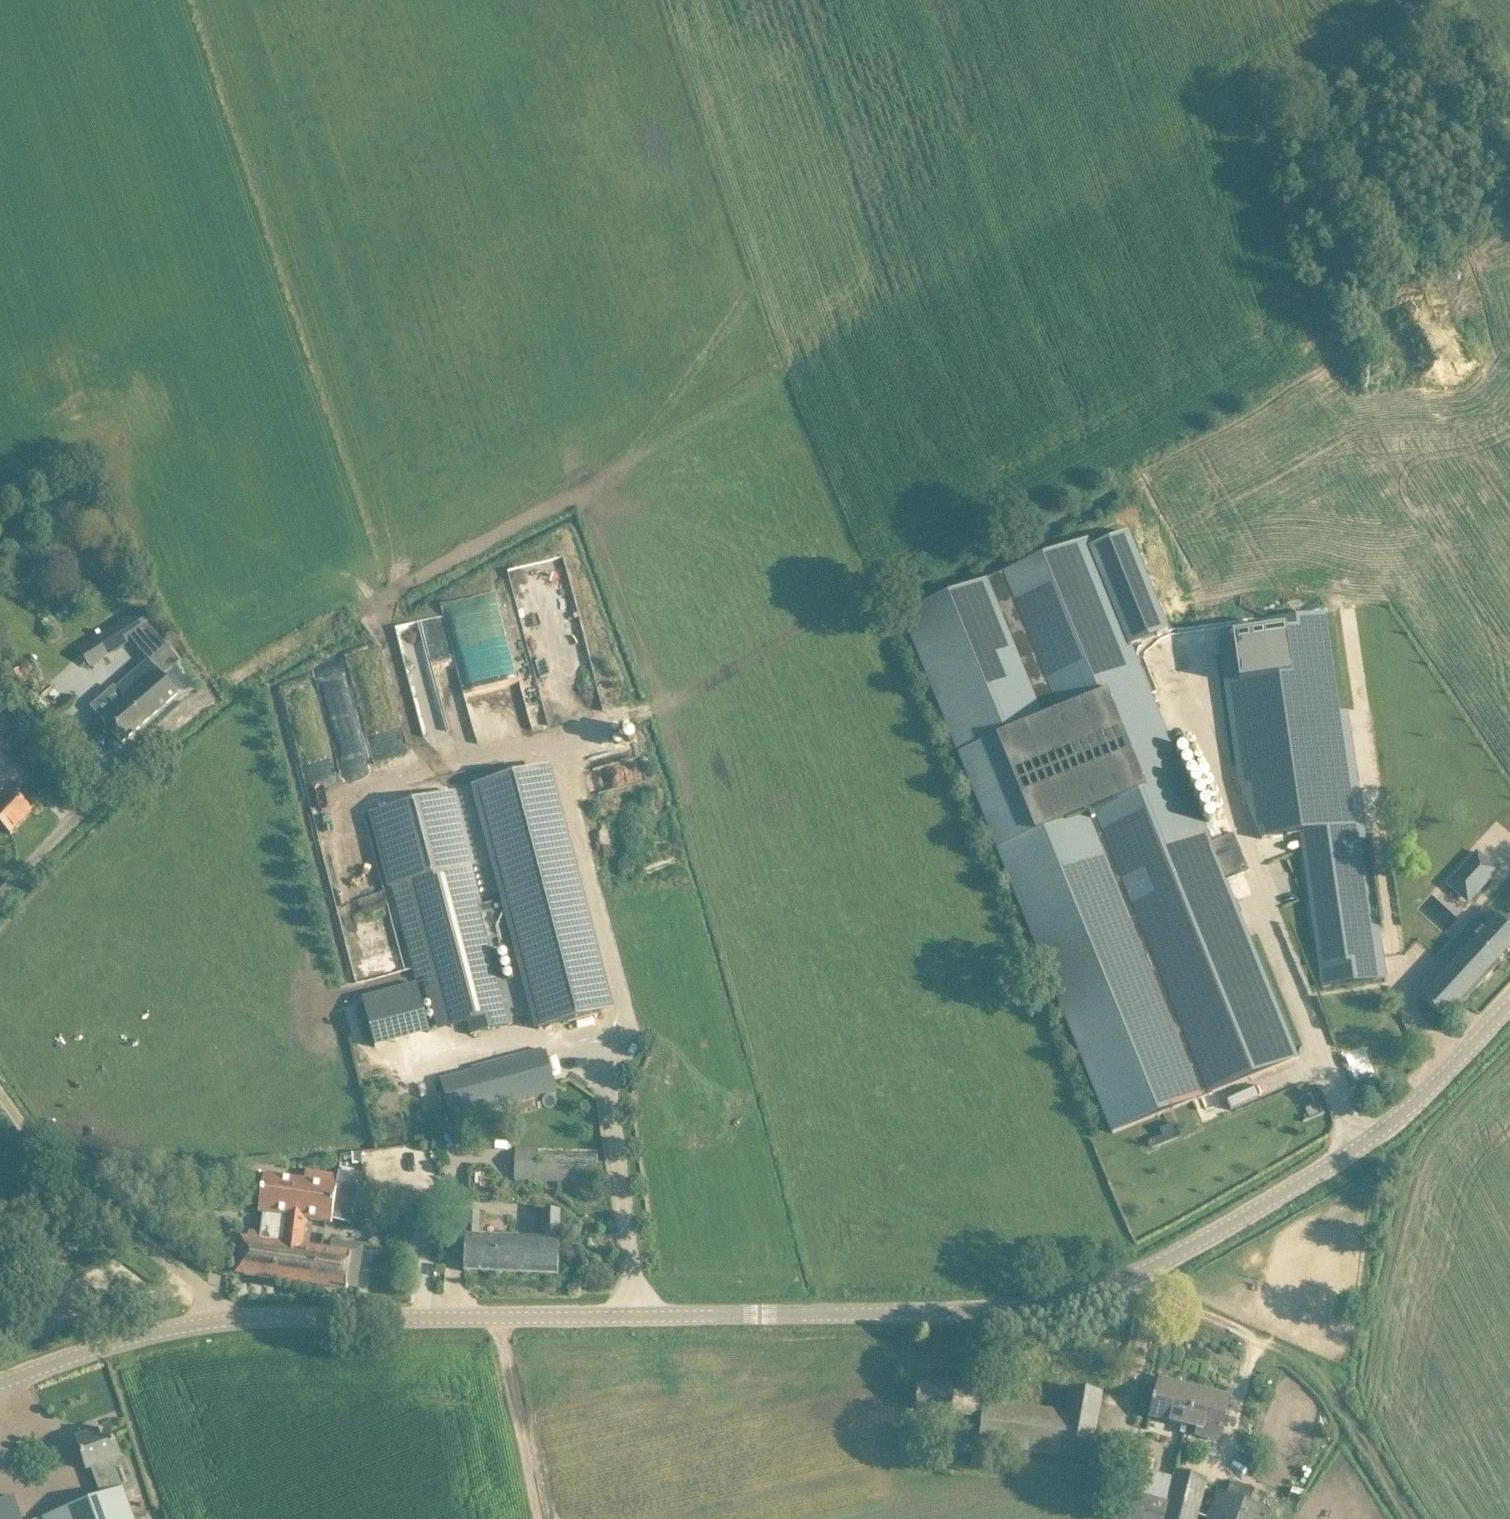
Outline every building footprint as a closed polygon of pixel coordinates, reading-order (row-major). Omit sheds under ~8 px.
[(1092,547),(1132,647),(1169,632),(1170,631),(1129,531),(1092,547)] [(900,616),(1111,1134),(1299,1058),(1227,882),(1249,873),(1234,835),(1212,844),(1132,647),(1092,547),(1089,539),(1079,543),(900,616)] [(563,557),(513,572),(518,590),(548,581),(549,585),(570,579),(563,557)] [(520,594),(522,611),(564,605),(563,597),(550,599),(548,590),(520,594)] [(496,591),(445,603),(478,746),(532,733),(504,617),(502,617),(496,591)] [(140,609),(88,644),(98,661),(151,627),(140,609)] [(1278,735),(1286,735),(1294,788),(1308,887),(1323,988),(1385,979),(1346,710),(1340,710),(1326,611),(1261,621),(1263,633),(1278,735)] [(1263,633),(1220,640),(1251,842),(1271,893),(1308,887),(1294,788),(1286,735),(1278,735),(1263,633)] [(370,749),(408,741),(390,664),(399,662),(394,641),(346,653),(350,670),(316,678),(339,779),(375,771),(370,749)] [(102,720),(109,728),(122,743),(178,694),(149,661),(117,689),(125,699),(102,720)] [(472,787),(535,1031),(613,1011),(550,767),(472,787)] [(11,835),(32,812),(10,791),(0,802),(0,825),(11,835)] [(442,794),(373,812),(391,885),(416,979),(422,977),(427,997),(433,996),(436,1008),(445,1006),(449,1027),(467,1022),(470,1036),(514,1024),(511,1011),(492,940),(483,904),(473,865),(454,791),(453,791),(442,794)] [(1469,860),(1451,880),(1472,899),(1490,879),(1469,860)] [(1431,1009),(1446,1022),(1509,953),(1509,930),(1486,908),(1439,959),(1449,966),(1420,998),(1431,1009)] [(546,1050),(441,1078),(452,1120),(464,1117),(463,1111),(557,1086),(546,1050)] [(514,1180),(537,1181),(597,1184),(598,1150),(515,1146),(514,1180)] [(350,1223),(357,1175),(340,1173),(338,1187),(314,1183),(315,1178),(307,1177),(307,1182),(265,1176),(263,1190),(259,1189),(257,1203),(261,1204),(260,1213),(265,1214),(262,1235),(251,1233),(245,1274),(348,1290),(348,1288),(357,1289),(360,1270),(349,1268),(351,1253),(350,1253),(351,1245),(332,1242),(331,1250),(303,1246),(307,1219),(333,1223),(333,1220),(350,1223)] [(466,1213),(465,1251),(464,1271),(557,1275),(560,1211),(542,1210),(541,1239),(479,1236),(480,1214),(466,1213)] [(951,1415),(982,1418),(984,1402),(985,1395),(951,1391),(951,1383),(917,1384),(918,1411),(951,1410),(951,1415)] [(1159,1384),(1154,1404),(1150,1417),(1183,1426),(1180,1434),(1184,1435),(1195,1394),(1159,1384)] [(1060,1455),(1090,1460),(1102,1393),(1070,1387),(1066,1411),(984,1402),(982,1418),(979,1446),(1060,1455)] [(1195,1394),(1184,1435),(1185,1435),(1188,1427),(1198,1430),(1197,1435),(1218,1440),(1230,1397),(1196,1389),(1195,1394)] [(43,1517),(44,1518),(133,1518),(122,1489),(119,1490),(108,1462),(119,1458),(109,1429),(93,1435),(93,1434),(91,1432),(90,1431),(89,1431),(86,1430),(84,1430),(82,1431),(81,1432),(80,1433),(79,1436),(79,1438),(79,1439),(76,1441),(87,1470),(91,1468),(101,1496),(43,1517)] [(1110,1518),(1163,1518),(1169,1494),(1143,1487),(1150,1460),(1127,1453),(1110,1518)] [(1169,1494),(1163,1518),(1197,1518),(1207,1481),(1175,1472),(1169,1494)] [(5,1480),(0,1481),(0,1500),(11,1496),(5,1480)] [(1212,1510),(1208,1518),(1268,1518),(1271,1511),(1219,1491),(1212,1510)] [(0,1501),(0,1518),(21,1518),(13,1496),(0,1501)]
